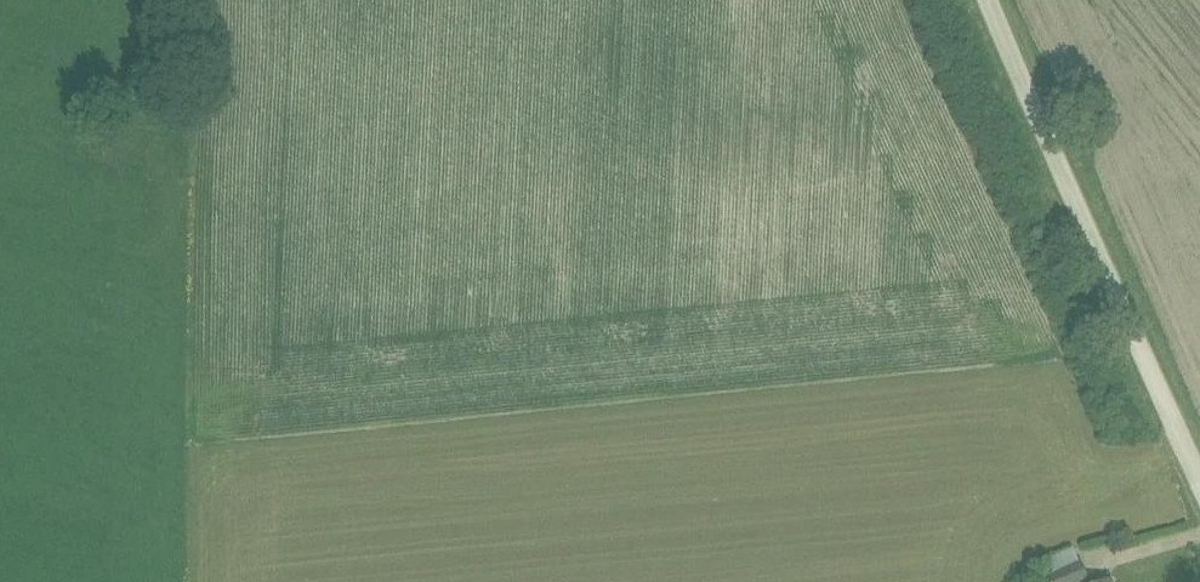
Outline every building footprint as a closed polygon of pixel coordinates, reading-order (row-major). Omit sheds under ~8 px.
[(1085,579),(1087,579),(1080,563),(1048,576),(1051,581),(1086,581),(1085,579)]
